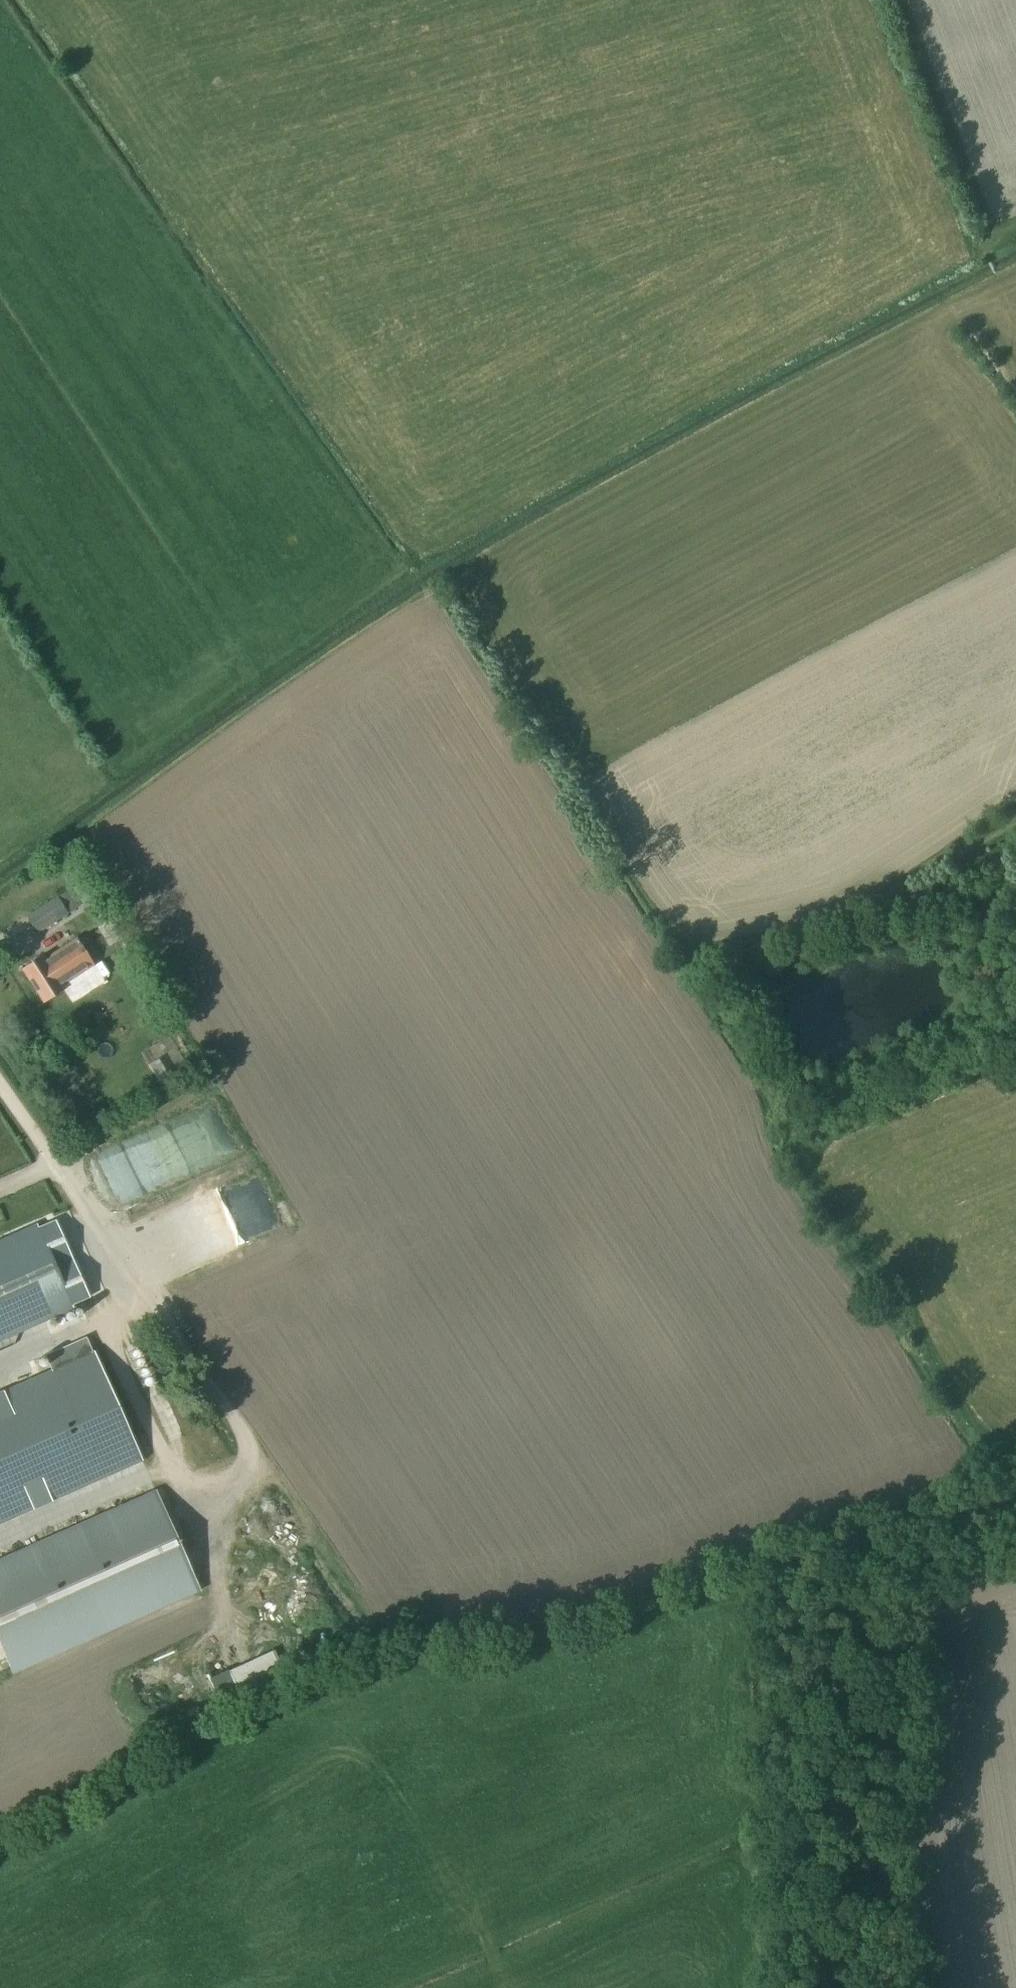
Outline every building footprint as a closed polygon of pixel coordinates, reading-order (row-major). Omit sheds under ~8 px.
[(44,902),(24,915),(37,934),(56,921),(44,902)] [(108,913),(95,920),(109,945),(122,938),(108,913)] [(60,992),(58,989),(94,965),(80,942),(45,965),(42,961),(25,972),(45,1002),(60,992)] [(273,1227),(258,1187),(206,1206),(222,1246),(273,1227)] [(0,1246),(0,1339),(71,1307),(36,1229),(0,1246)] [(189,1313),(172,1323),(178,1333),(195,1323),(189,1313)] [(140,1460),(93,1354),(0,1395),(0,1523),(140,1460)] [(0,1558),(0,1647),(12,1675),(200,1591),(155,1490),(0,1558)]
